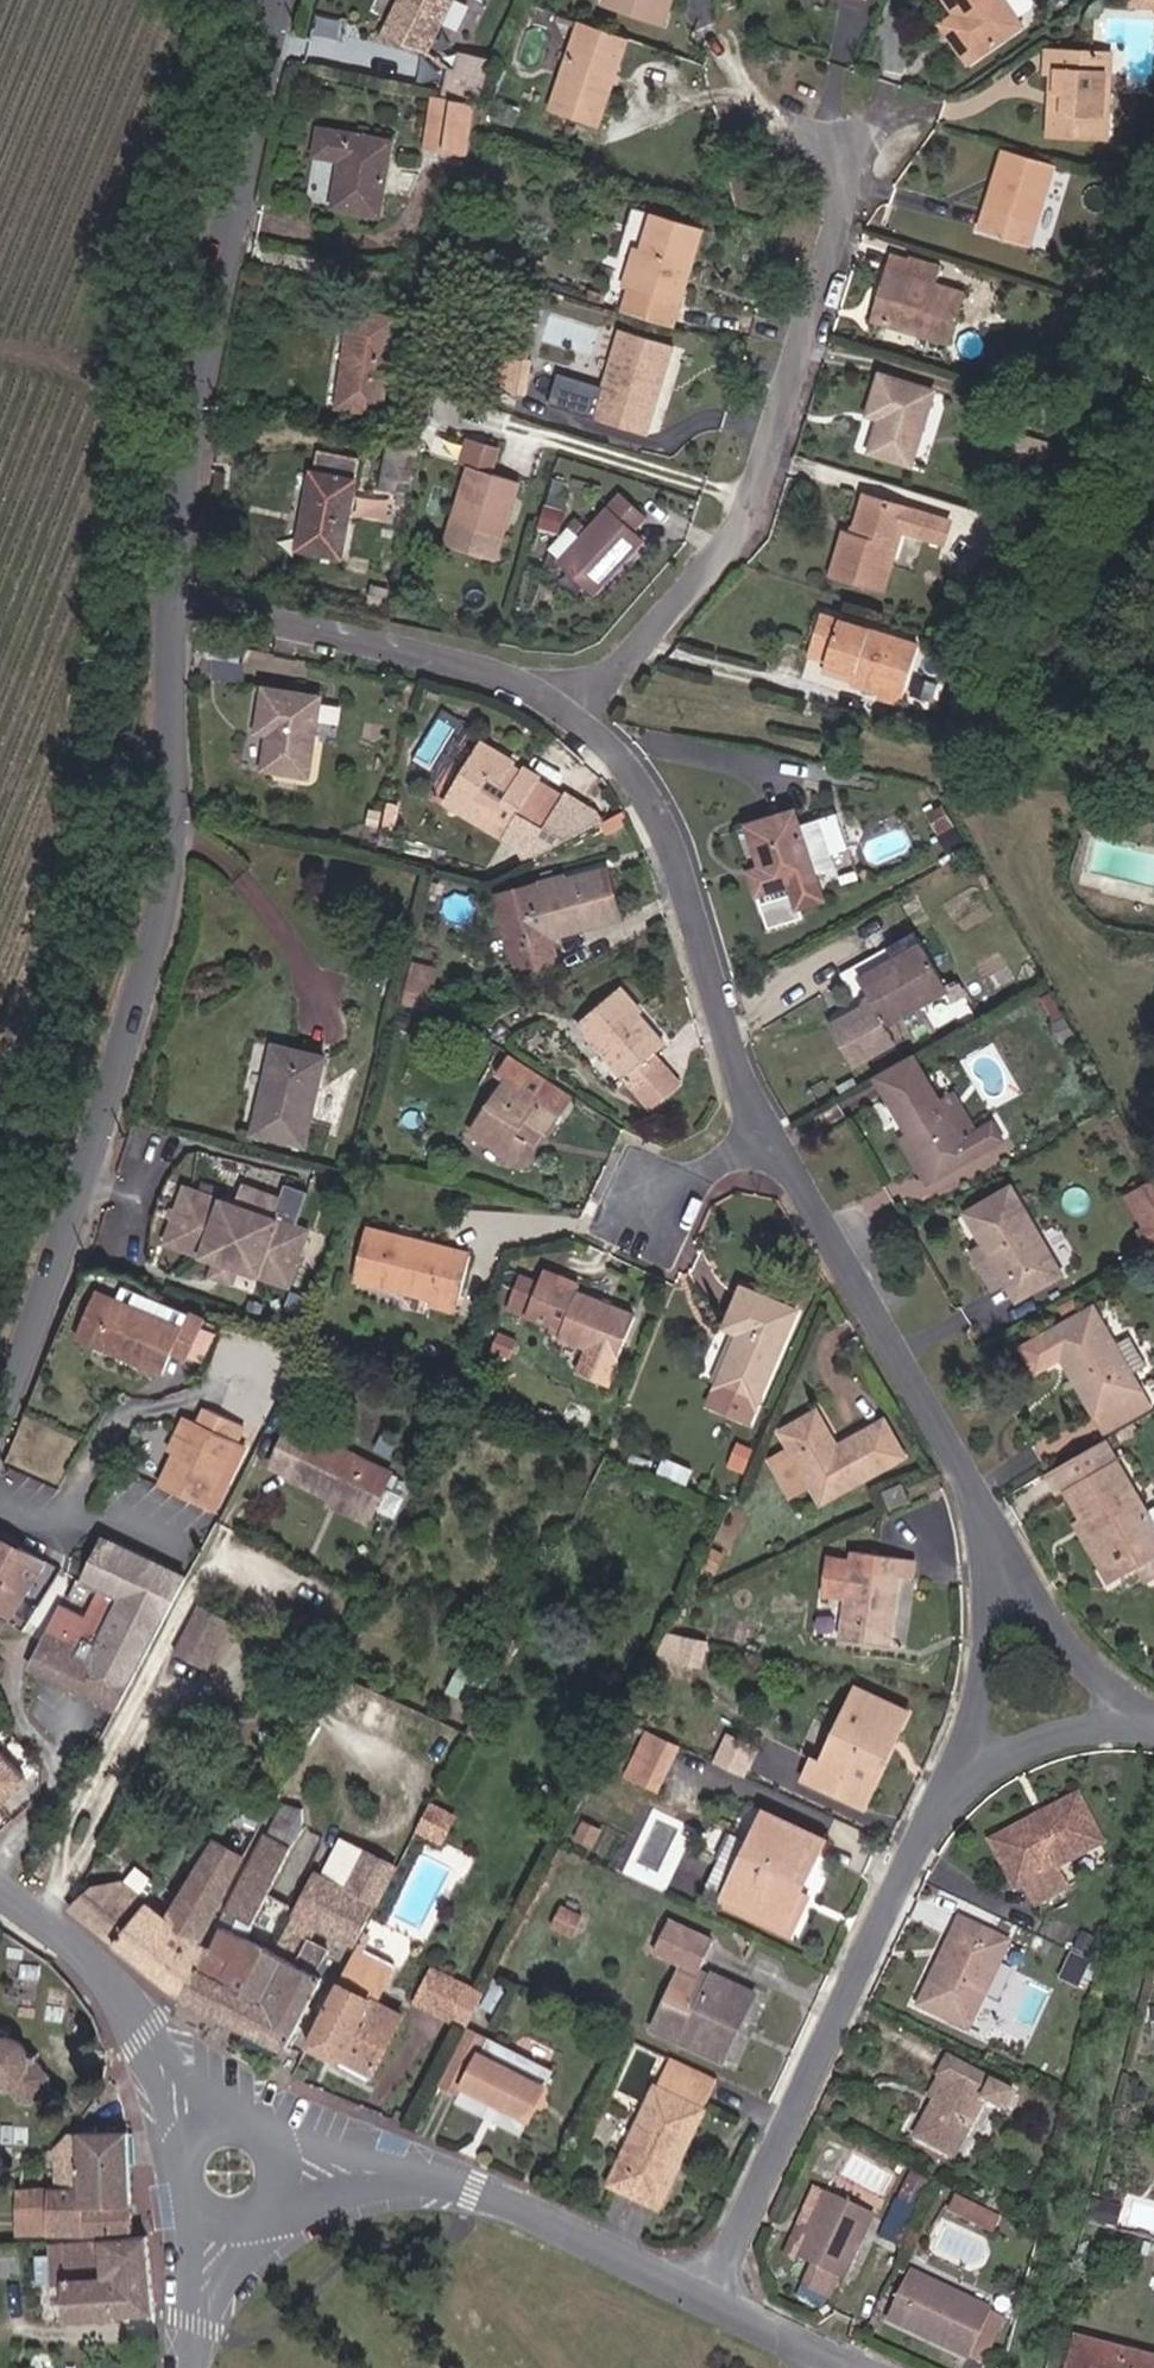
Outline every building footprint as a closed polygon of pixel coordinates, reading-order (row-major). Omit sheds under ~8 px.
[(377,37),(401,47),(410,22),(429,29),(442,0),(392,0),(377,37)] [(660,18),(667,0),(614,0),(660,18)] [(956,39),(971,63),(1027,29),(1008,0),(952,0),(960,14),(969,30),(956,39)] [(1043,11),(1036,0),(1015,0),(1028,20),(1043,11)] [(946,23),(956,39),(969,30),(960,14),(946,23)] [(340,38),(343,18),(321,15),(319,35),(340,38)] [(629,34),(581,18),(551,107),(597,123),(629,34)] [(410,22),(401,47),(419,55),(429,29),(410,22)] [(475,85),(485,66),(446,58),(441,74),(475,85)] [(1107,64),(1045,59),(1044,75),(1052,75),(1050,94),(1046,140),(1100,143),(1107,64)] [(464,143),(469,97),(430,89),(422,139),(464,143)] [(387,134),(315,126),(312,148),(338,152),(333,202),(379,207),(387,134)] [(1051,166),(1004,150),(977,231),(1023,247),(1051,166)] [(655,211),(623,304),(676,321),(705,226),(655,211)] [(937,270),(896,257),(876,320),(950,346),(964,297),(932,287),(937,270)] [(586,280),(584,287),(606,296),(609,288),(586,280)] [(404,316),(361,307),(340,393),(385,403),(404,316)] [(674,344),(623,326),(592,415),(643,433),(658,390),(654,388),(656,381),(661,382),(674,344)] [(938,392),(888,376),(875,413),(887,416),(874,454),(912,466),(924,431),(938,392)] [(857,447),(869,451),(879,420),(868,416),(857,447)] [(414,481),(422,433),(390,427),(381,476),(414,481)] [(337,544),(356,447),(318,440),(302,539),(337,544)] [(518,482),(472,464),(454,516),(500,534),(518,482)] [(603,566),(610,572),(641,538),(630,526),(644,510),(618,487),(557,551),(587,582),(603,566)] [(869,492),(855,534),(845,531),(832,570),(884,588),(905,528),(947,542),(953,521),(869,492)] [(603,566),(587,582),(593,589),(610,572),(603,566)] [(824,615),(814,646),(833,652),(828,664),(854,671),(852,678),(876,686),(900,693),(916,646),(824,615)] [(810,658),(828,664),(833,652),(814,646),(810,658)] [(897,704),(900,693),(876,686),(873,697),(897,704)] [(318,694),(269,687),(262,728),(272,728),(266,765),(305,772),(318,694)] [(482,741),(447,800),(506,836),(521,812),(546,827),(565,797),(539,781),(541,778),(482,741)] [(793,807),(752,820),(766,859),(749,865),(757,887),(789,877),(797,902),(823,893),(793,807)] [(497,898),(515,958),(534,952),(553,947),(551,940),(619,919),(605,869),(563,882),(562,878),(497,898)] [(846,1000),(860,992),(849,971),(880,954),(883,960),(922,940),(916,924),(830,970),(846,1000)] [(849,971),(860,992),(878,1022),(951,982),(925,937),(922,940),(883,960),(880,954),(849,971)] [(557,961),(553,947),(534,952),(515,958),(519,972),(557,961)] [(433,1006),(440,964),(414,959),(407,1001),(433,1006)] [(637,1006),(619,983),(576,1014),(638,1106),(669,1083),(643,1047),(652,1040),(630,1011),(637,1006)] [(935,1005),(897,1019),(904,1038),(942,1023),(935,1005)] [(279,1034),(278,1037),(328,1048),(329,1045),(279,1034)] [(328,1048),(278,1037),(257,1125),(307,1135),(328,1048)] [(329,1045),(328,1048),(307,1135),(312,1136),(334,1047),(329,1045)] [(499,1066),(506,1070),(473,1123),(517,1150),(529,1130),(518,1123),(527,1109),(548,1122),(571,1086),(511,1045),(499,1066)] [(987,1123),(967,1134),(958,1139),(935,1100),(906,1050),(864,1073),(902,1136),(927,1179),(998,1143),(987,1123)] [(958,1139),(967,1134),(944,1095),(935,1100),(958,1139)] [(918,1185),(927,1179),(902,1136),(893,1141),(918,1185)] [(1140,1191),(1153,1215),(1153,1182),(1140,1191)] [(233,1202),(182,1184),(163,1240),(236,1266),(287,1283),(306,1227),(255,1209),(233,1202)] [(1059,1271),(1010,1184),(963,1210),(980,1242),(967,1248),(989,1288),(1002,1280),(1012,1298),(1059,1271)] [(239,1186),(233,1202),(255,1209),(261,1194),(239,1186)] [(393,1238),(398,1223),(372,1216),(358,1270),(435,1288),(433,1297),(459,1304),(475,1243),(449,1236),(445,1250),(393,1238)] [(445,1250),(449,1236),(398,1223),(393,1238),(445,1250)] [(230,1281),(236,1266),(214,1258),(209,1273),(230,1281)] [(633,1310),(554,1278),(557,1270),(545,1266),(540,1279),(521,1271),(509,1302),(561,1322),(559,1329),(605,1348),(599,1364),(610,1369),(633,1310)] [(97,1276),(90,1292),(175,1331),(182,1315),(97,1276)] [(796,1307),(743,1284),(725,1324),(740,1331),(717,1383),(757,1400),(796,1307)] [(90,1292),(85,1304),(103,1312),(108,1301),(90,1292)] [(70,1336),(155,1375),(166,1350),(185,1359),(201,1324),(182,1315),(175,1331),(108,1301),(103,1312),(85,1304),(70,1336)] [(1111,1344),(1088,1304),(1018,1345),(1030,1366),(1056,1350),(1101,1427),(1145,1402),(1111,1344)] [(605,1348),(587,1341),(581,1357),(599,1364),(605,1348)] [(825,1409),(787,1430),(829,1503),(915,1454),(895,1417),(845,1445),(825,1409)] [(195,1435),(183,1430),(168,1465),(155,1496),(201,1516),(239,1431),(212,1419),(204,1415),(195,1435)] [(297,1422),(275,1464),(367,1512),(389,1470),(297,1422)] [(168,1465),(183,1430),(174,1426),(159,1461),(168,1465)] [(1047,1471),(1059,1496),(1066,1493),(1082,1519),(1106,1559),(1092,1568),(1104,1585),(1128,1570),(1153,1554),(1153,1535),(1141,1513),(1098,1440),(1047,1471)] [(907,1513),(925,1505),(915,1479),(895,1489),(907,1513)] [(327,1501),(363,1520),(367,1512),(331,1493),(327,1501)] [(1141,1513),(1153,1535),(1153,1506),(1141,1513)] [(1067,1529),(1092,1568),(1106,1559),(1082,1519),(1067,1529)] [(83,1618),(59,1606),(27,1670),(111,1711),(128,1675),(178,1576),(101,1538),(80,1580),(98,1589),(83,1618)] [(834,1559),(830,1582),(852,1586),(851,1599),(846,1637),(895,1643),(908,1575),(919,1576),(921,1557),(859,1548),(856,1561),(834,1559)] [(1128,1570),(1137,1588),(1153,1578),(1153,1554),(1128,1570)] [(13,1618),(44,1570),(22,1558),(19,1565),(0,1558),(0,1611),(13,1618)] [(827,1595),(851,1599),(852,1586),(830,1582),(827,1595)] [(208,1674),(234,1626),(202,1609),(176,1657),(208,1674)] [(13,1618),(0,1611),(0,1634),(4,1636),(5,1633),(13,1618)] [(494,1643),(504,1647),(513,1628),(502,1624),(494,1643)] [(682,1664),(706,1669),(711,1644),(687,1639),(682,1664)] [(504,1647),(494,1643),(489,1652),(500,1656),(504,1647)] [(481,1669),(492,1674),(500,1656),(489,1652),(481,1669)] [(492,1674),(481,1669),(454,1728),(444,1746),(458,1752),(495,1676),(492,1674)] [(802,1773),(841,1792),(851,1771),(863,1777),(887,1733),(901,1737),(911,1707),(855,1684),(823,1758),(811,1753),(802,1773)] [(869,1804),(901,1737),(887,1733),(863,1777),(851,1771),(841,1792),(869,1804)] [(658,1796),(679,1750),(647,1736),(626,1782),(658,1796)] [(284,1753),(288,1745),(281,1742),(276,1750),(284,1753)] [(10,1802),(29,1778),(9,1758),(2,1767),(0,1766),(0,1792),(10,1802)] [(10,1802),(0,1792),(0,1814),(10,1802)] [(1079,1803),(1065,1809),(1081,1836),(1093,1828),(1079,1803)] [(287,1804),(279,1823),(304,1831),(305,1812),(287,1804)] [(757,1806),(744,1838),(725,1829),(702,1883),(731,1896),(790,1922),(803,1892),(827,1838),(757,1806)] [(1105,1850),(1093,1828),(1081,1836),(1065,1809),(1049,1820),(1052,1827),(1037,1835),(1033,1830),(995,1850),(1018,1897),(1028,1893),(1038,1911),(1072,1894),(1062,1873),(1105,1850)] [(69,1913),(181,2004),(185,2003),(203,1948),(198,1945),(255,1832),(232,1817),(170,1917),(120,1884),(86,1893),(69,1913)] [(433,1857),(447,1829),(425,1818),(412,1846),(433,1857)] [(268,1837),(293,1849),(304,1831),(279,1823),(268,1837)] [(211,1951),(203,1948),(185,2003),(287,2052),(326,1979),(298,1967),(275,1956),(249,1945),(259,1929),(253,1927),(293,1849),(268,1837),(266,1836),(216,1930),(222,1934),(211,1951)] [(341,1846),(323,1882),(345,1893),(364,1857),(341,1846)] [(369,1859),(364,1857),(345,1893),(323,1882),(314,1878),(298,1916),(320,1929),(356,1949),(394,1872),(378,1866),(386,1852),(375,1848),(369,1859)] [(794,1933),(811,1895),(803,1892),(790,1922),(731,1896),(728,1904),(794,1933)] [(573,1937),(583,1917),(563,1908),(554,1927),(573,1937)] [(320,1929),(298,1916),(275,1956),(298,1967),(320,1929)] [(726,1938),(682,1919),(670,1943),(696,1956),(712,1964),(726,1938)] [(1019,1946),(966,1923),(926,2011),(976,2034),(1019,1946)] [(358,1951),(307,2050),(369,2082),(403,2019),(378,2005),(395,1969),(358,1951)] [(696,1956),(684,1980),(715,1996),(728,1972),(712,1964),(696,1956)] [(762,1988),(728,1972),(715,1996),(684,1980),(664,2018),(733,2051),(762,1988)] [(433,1984),(416,2018),(443,2031),(460,1997),(433,1984)] [(481,2007),(460,1997),(443,2031),(464,2041),(481,2007)] [(2,2085),(2,2096),(12,2095),(20,2104),(30,2104),(47,2089),(48,2078),(38,2053),(29,2055),(22,2045),(8,2038),(8,2027),(0,2027),(0,2085),(2,2085)] [(473,2035),(461,2057),(479,2065),(462,2103),(460,2108),(522,2141),(555,2077),(473,2035)] [(443,2092),(462,2103),(479,2065),(461,2057),(443,2092)] [(954,2057),(945,2074),(951,2077),(917,2145),(961,2165),(993,2099),(1009,2106),(1019,2086),(954,2057)] [(671,2058),(658,2082),(706,2105),(718,2080),(671,2058)] [(677,2161),(706,2105),(658,2082),(616,2162),(625,2167),(615,2184),(659,2205),(669,2183),(662,2178),(671,2160),(677,2161)] [(423,2105),(432,2092),(418,2084),(411,2099),(423,2105)] [(131,2135),(73,2136),(48,2152),(50,2158),(56,2158),(56,2185),(83,2185),(82,2200),(82,2205),(133,2205),(131,2135)] [(607,2178),(615,2184),(625,2167),(616,2162),(607,2178)] [(133,2233),(133,2205),(82,2205),(82,2200),(83,2185),(56,2185),(21,2185),(20,2232),(133,2233)] [(807,2233),(796,2258),(840,2277),(868,2218),(823,2195),(807,2233)] [(975,2221),(983,2206),(966,2197),(958,2213),(975,2221)] [(1002,2235),(1010,2219),(983,2206),(975,2221),(1002,2235)] [(792,2265),(796,2258),(807,2233),(789,2225),(776,2256),(792,2265)] [(151,2237),(108,2239),(107,2253),(55,2252),(56,2315),(157,2311),(151,2237)] [(0,2239),(0,2269),(21,2269),(20,2239),(0,2239)] [(888,2318),(964,2354),(985,2309),(910,2274),(888,2318)] [(1001,2316),(985,2309),(964,2354),(979,2361),(1001,2316)] [(1084,2367),(1153,2367),(1153,2355),(1090,2341),(1084,2367)]
